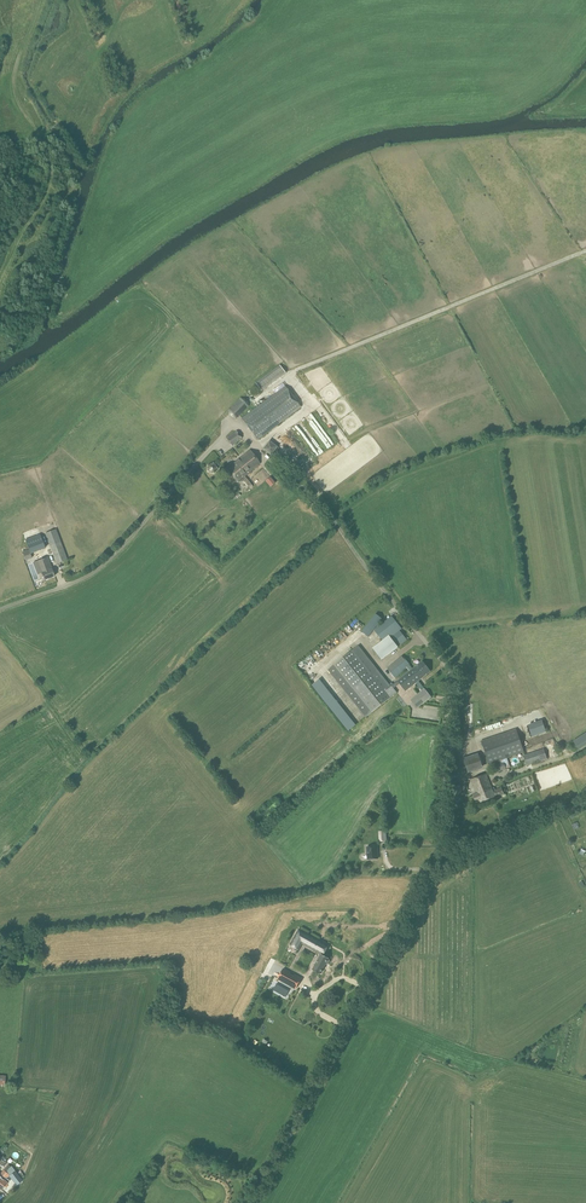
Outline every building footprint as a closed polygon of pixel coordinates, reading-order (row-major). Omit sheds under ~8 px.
[(285,373),(280,365),(255,383),(261,391),(285,373)] [(300,407),(285,386),(242,419),(257,439),(300,407)] [(232,417),(236,418),(248,406),(247,402),(244,399),(241,398),(228,410),(229,414),(232,417)] [(321,417),(292,439),(311,464),(340,442),(321,417)] [(226,439),(231,446),(241,438),(236,432),(226,439)] [(277,447),(269,441),(263,449),(271,455),(277,447)] [(260,464),(250,450),(228,469),(237,481),(260,464)] [(230,459),(228,457),(229,455),(228,453),(222,459),(226,463),(230,459)] [(213,464),(208,466),(208,471),(214,473),(217,468),(213,464)] [(252,486),(245,477),(238,482),(246,491),(252,486)] [(45,533),(57,564),(67,560),(56,529),(45,533)] [(25,540),(31,554),(45,548),(40,535),(25,540)] [(22,552),(25,560),(32,558),(29,550),(22,552)] [(47,558),(37,561),(41,573),(44,580),(55,576),(52,569),(51,569),(47,558)] [(368,636),(382,619),(376,614),(362,632),(368,636)] [(381,642),(372,649),(381,660),(407,640),(400,631),(401,630),(391,617),(374,630),(382,641),(381,642)] [(373,647),(377,643),(372,639),(368,643),(373,647)] [(366,717),(388,699),(397,693),(395,690),(392,686),(390,687),(358,646),(329,669),(366,717)] [(410,665),(403,656),(388,669),(394,677),(410,665)] [(422,661),(397,681),(406,691),(431,672),(422,661)] [(431,698),(424,689),(417,694),(419,696),(413,701),(418,708),(431,698)] [(331,711),(335,716),(339,713),(335,708),(331,711)] [(342,715),(337,719),(346,729),(350,726),(342,715)] [(524,752),(516,729),(483,741),(489,764),(524,752)] [(573,741),(578,748),(585,743),(585,733),(573,741)] [(544,749),(523,756),(526,765),(547,759),(544,749)] [(479,757),(464,762),(468,772),(482,767),(479,757)] [(496,772),(506,769),(504,763),(494,766),(496,772)] [(501,788),(493,791),(486,775),(471,780),(476,793),(473,795),(476,802),(479,801),(480,803),(495,797),(495,799),(504,795),(501,788)] [(461,785),(450,786),(452,807),(463,806),(461,785)] [(367,847),(368,860),(378,859),(377,847),(367,847)] [(307,934),(299,929),(290,945),(299,950),(307,934)] [(323,955),(329,946),(311,936),(307,944),(322,952),(312,970),(320,974),(325,965),(328,964),(330,961),(329,958),(323,955)] [(278,979),(296,989),(301,979),(294,975),(293,977),(290,974),(290,973),(283,969),(278,979)] [(0,1175),(0,1177),(2,1178),(4,1176),(12,1167),(9,1165),(1,1174),(0,1175)] [(4,1176),(2,1178),(4,1180),(6,1178),(9,1175),(8,1174),(13,1169),(12,1167),(4,1176)] [(17,1185),(23,1181),(16,1172),(10,1177),(17,1185)]
